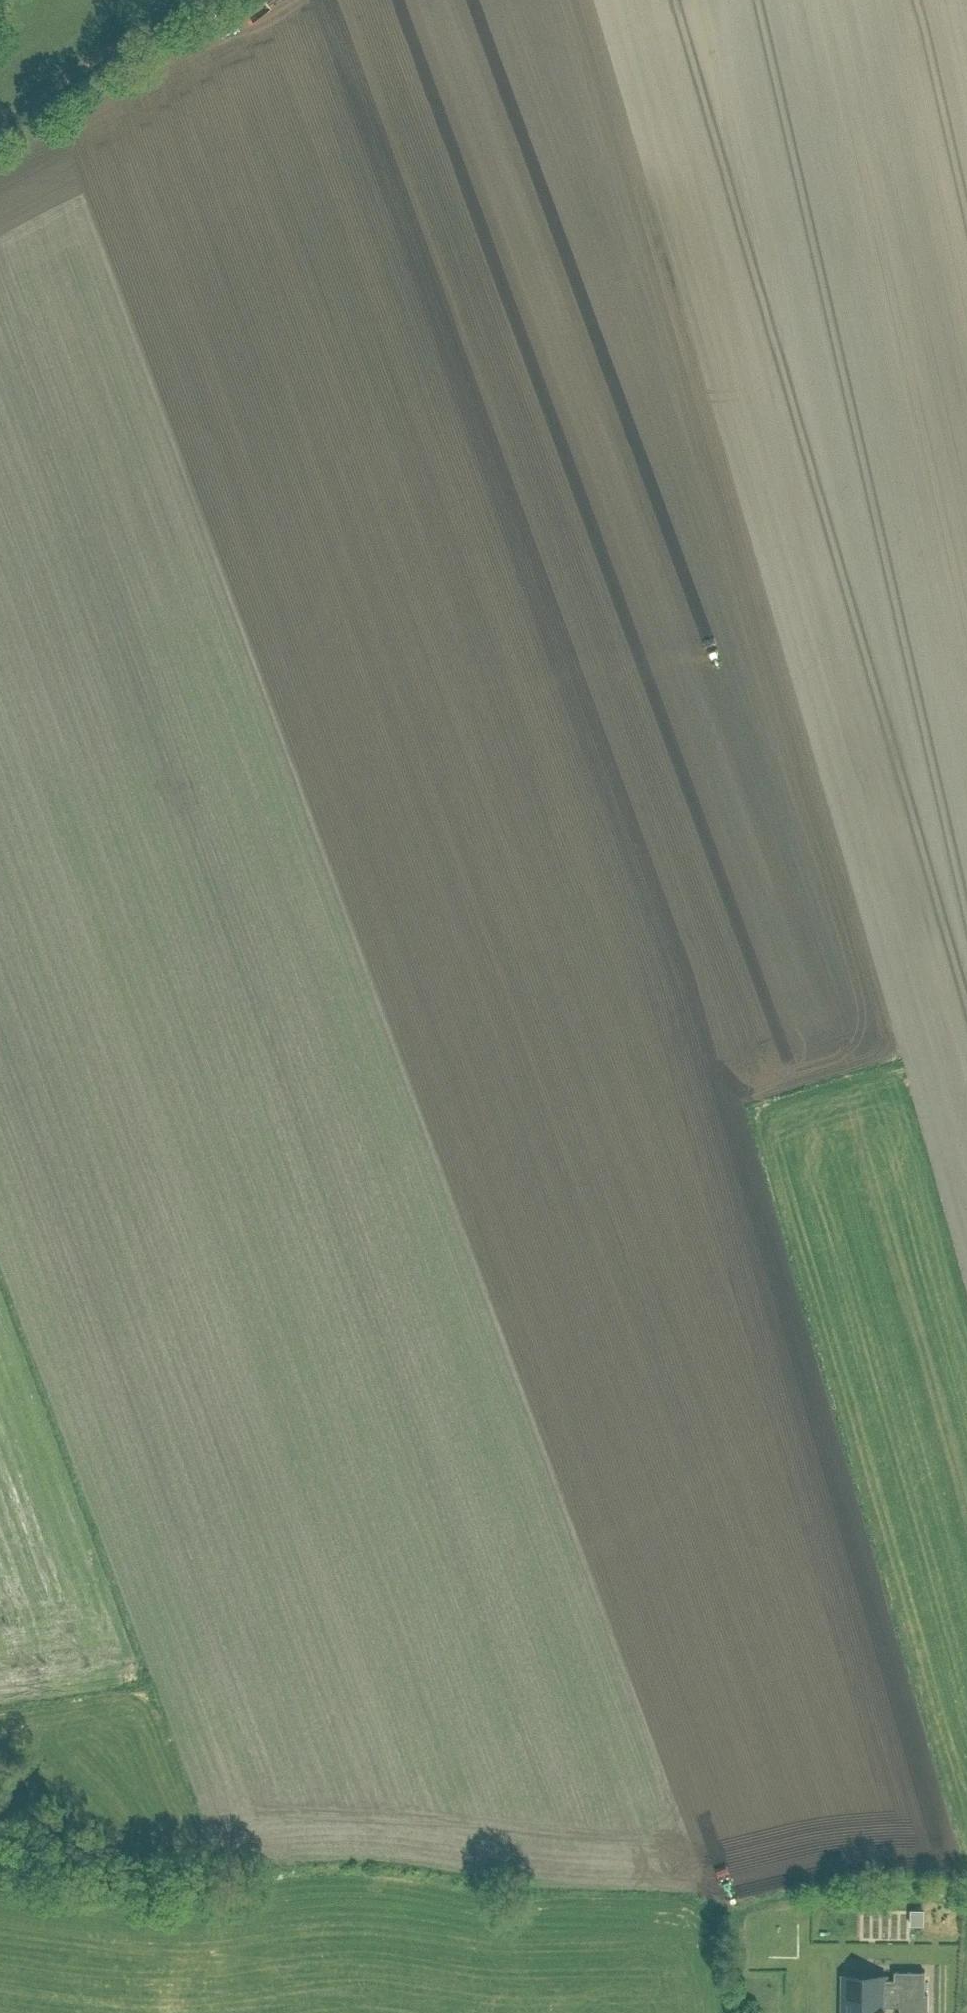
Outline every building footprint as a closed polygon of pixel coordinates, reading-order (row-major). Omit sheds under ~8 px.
[(883,2010),(885,2010),(885,2008),(883,2008),(883,2005),(899,2005),(899,2012),(928,2012),(928,1993),(925,1993),(925,1971),(894,1971),(894,1979),(884,1979),(884,1977),(844,1976),(843,2012),(883,2012),(883,2010)]
